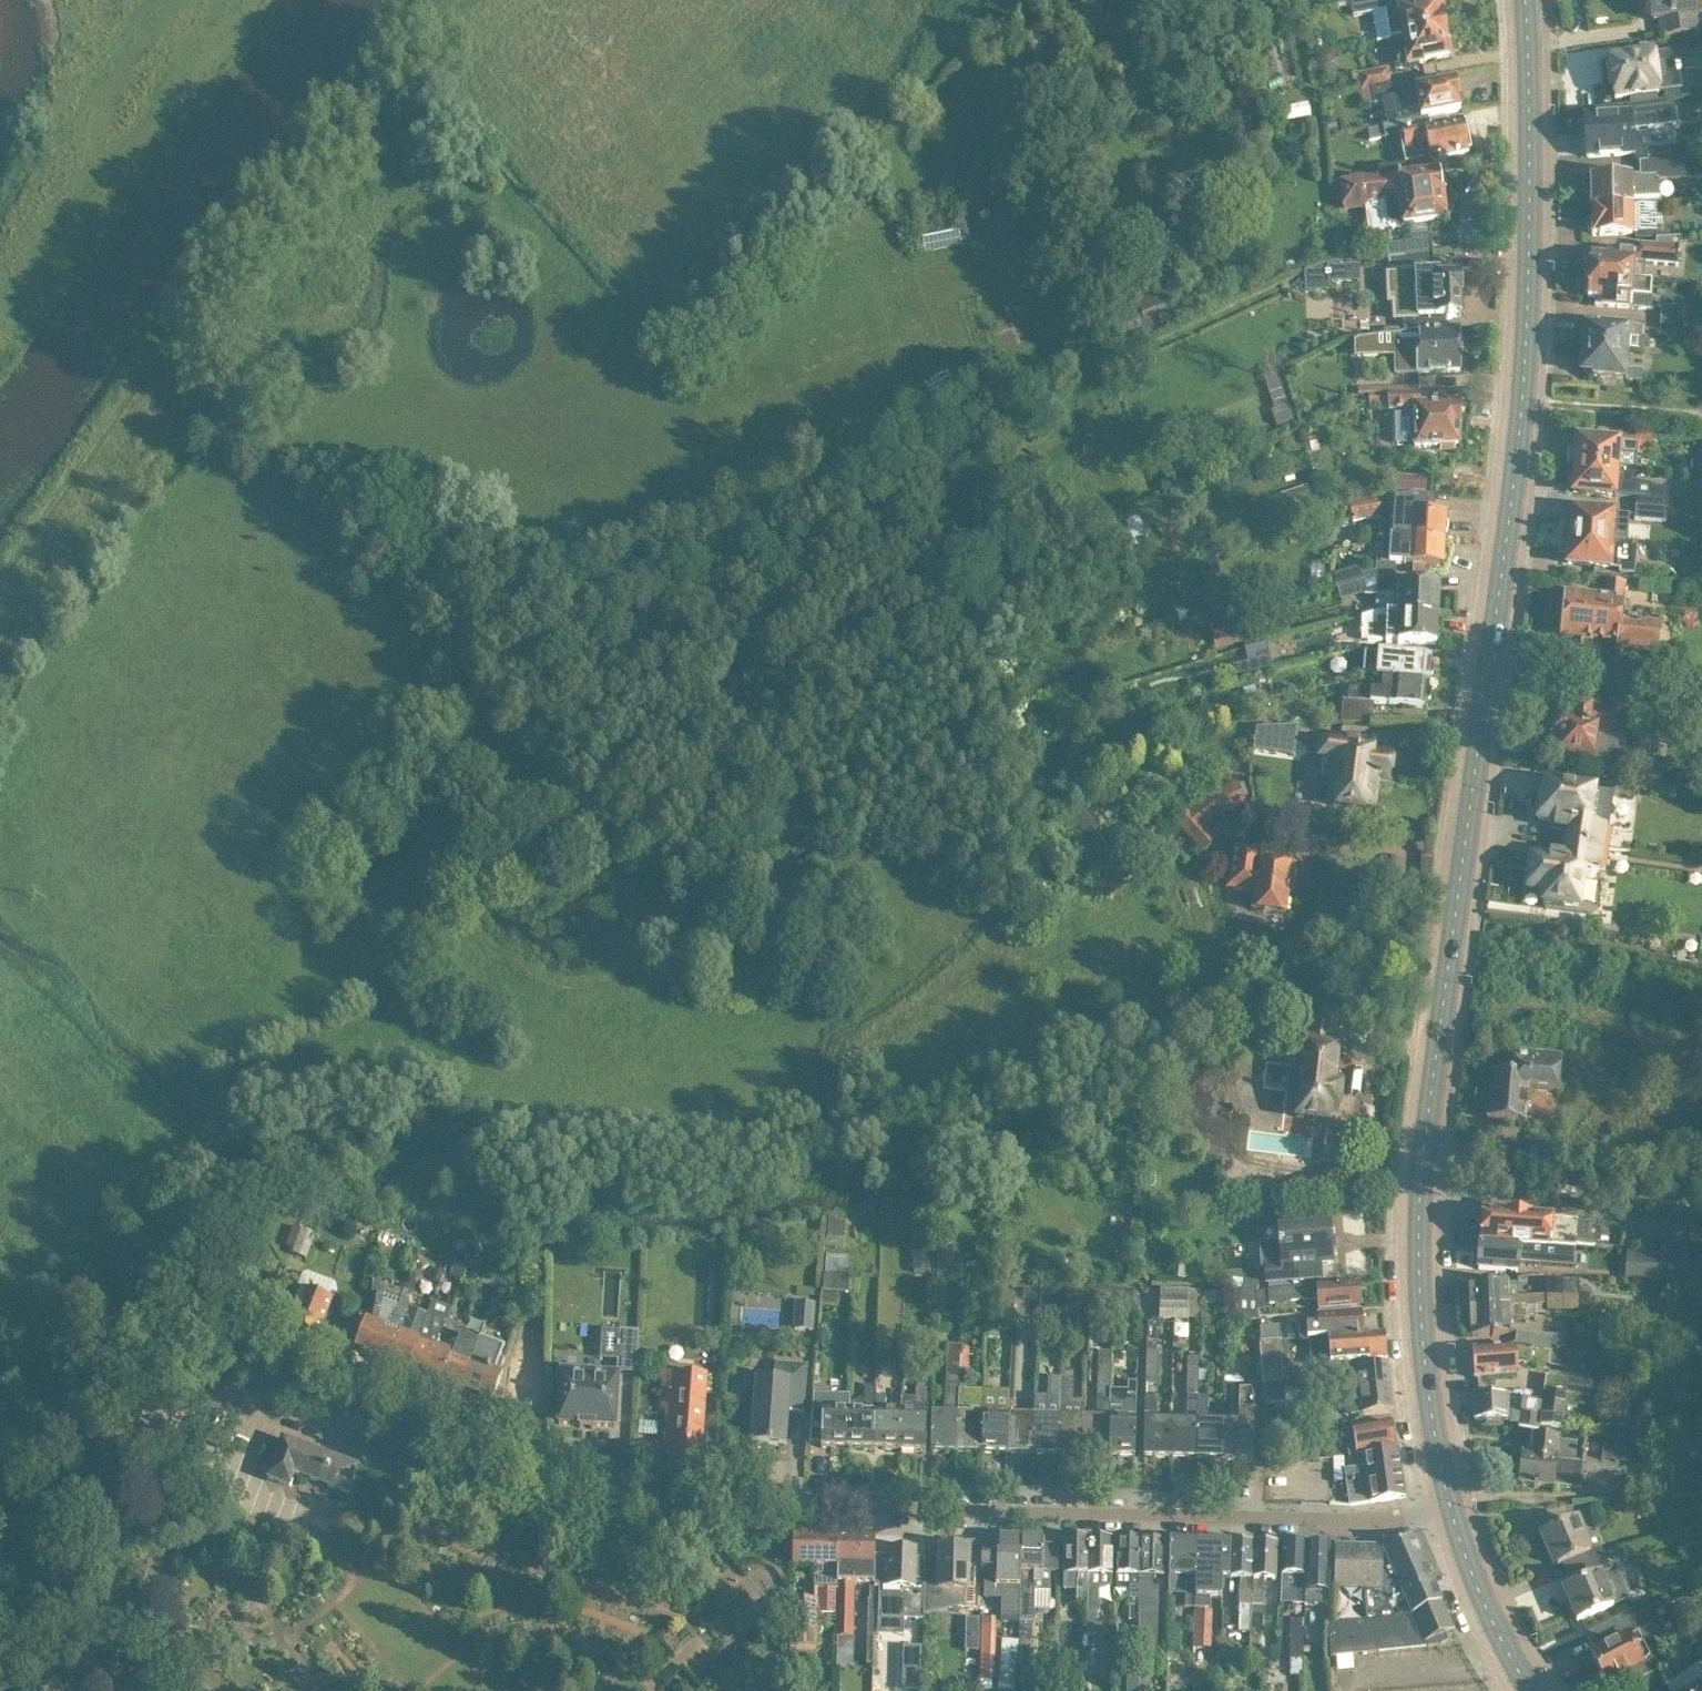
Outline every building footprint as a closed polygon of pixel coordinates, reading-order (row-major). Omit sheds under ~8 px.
[(1351,1),(1354,16),(1375,12),(1377,23),(1380,41),(1391,39),(1447,29),(1446,26),(1448,22),(1447,18),(1444,15),(1442,1),(1413,6),(1412,3),(1400,6),(1399,0),(1358,0),(1351,1)] [(1662,37),(1699,32),(1696,14),(1701,13),(1701,0),(1649,0),(1652,21),(1660,20),(1662,37)] [(1447,29),(1391,39),(1394,58),(1396,68),(1404,67),(1409,66),(1409,67),(1423,64),(1423,62),(1452,57),(1449,45),(1451,41),(1450,35),(1447,32),(1447,29)] [(1610,60),(1615,95),(1615,99),(1659,93),(1659,91),(1682,88),(1677,52),(1654,55),(1654,54),(1610,60)] [(1392,85),(1389,68),(1358,74),(1361,91),(1372,89),(1392,85)] [(1461,111),(1458,100),(1462,95),(1460,88),(1457,86),(1456,82),(1405,93),(1403,82),(1392,85),(1372,89),(1374,103),(1381,102),(1386,127),(1409,122),(1461,111)] [(1630,115),(1585,118),(1587,158),(1636,154),(1632,123),(1651,121),(1651,125),(1665,124),(1664,109),(1630,111),(1630,115)] [(1462,120),(1403,132),(1406,147),(1403,147),(1408,174),(1433,169),(1431,161),(1469,153),(1468,152),(1472,147),(1471,141),(1466,138),(1462,120)] [(1385,127),(1372,130),(1374,140),(1388,137),(1385,127)] [(1676,148),(1647,150),(1648,162),(1676,160),(1676,148)] [(1585,179),(1585,194),(1592,194),(1592,206),(1632,206),(1641,205),(1660,205),(1663,205),(1665,200),(1660,197),(1659,182),(1701,178),(1701,157),(1676,160),(1648,162),(1640,163),(1640,176),(1591,177),(1591,179),(1585,179)] [(1446,222),(1442,194),(1446,188),(1446,181),(1440,179),(1440,175),(1403,180),(1402,174),(1340,182),(1344,211),(1370,208),(1370,203),(1386,201),(1389,228),(1390,228),(1393,232),(1400,231),(1402,227),(1446,222)] [(1592,220),(1588,224),(1588,230),(1592,235),(1592,236),(1632,235),(1632,233),(1650,232),(1650,212),(1660,212),(1660,205),(1641,205),(1632,206),(1592,206),(1592,220)] [(967,209),(926,210),(927,232),(967,230),(967,209)] [(1662,210),(1660,222),(1684,225),(1686,213),(1662,210)] [(1587,262),(1586,276),(1640,281),(1641,263),(1677,266),(1680,237),(1656,239),(1656,245),(1635,243),(1634,252),(1600,250),(1599,256),(1591,256),(1591,262),(1587,262)] [(1433,252),(1432,239),(1388,243),(1390,257),(1433,252)] [(1435,266),(1433,252),(1390,257),(1391,271),(1435,266)] [(1144,282),(1150,296),(1175,285),(1169,271),(1144,282)] [(1461,317),(1460,297),(1461,297),(1461,283),(1464,283),(1464,274),(1455,274),(1455,277),(1439,278),(1439,273),(1387,274),(1388,304),(1392,304),(1393,319),(1403,318),(1403,333),(1439,331),(1446,331),(1445,318),(1446,318),(1446,320),(1452,320),(1452,317),(1461,317)] [(1586,276),(1585,291),(1588,292),(1588,298),(1596,299),(1596,305),(1642,309),(1650,310),(1653,282),(1640,281),(1586,276)] [(1180,312),(1171,290),(1149,299),(1158,321),(1180,312)] [(1683,321),(1684,308),(1662,306),(1661,319),(1683,321)] [(1700,336),(1701,323),(1683,321),(1661,319),(1660,332),(1700,336)] [(1582,331),(1581,345),(1586,346),(1586,349),(1631,352),(1631,351),(1646,352),(1647,326),(1598,322),(1598,327),(1588,326),(1587,332),(1582,331)] [(1461,372),(1459,330),(1446,331),(1439,331),(1403,333),(1383,334),(1384,346),(1413,344),(1413,338),(1419,337),(1420,346),(1415,346),(1415,351),(1401,352),(1402,374),(1461,372)] [(1581,354),(1579,368),(1585,368),(1584,371),(1594,372),(1594,377),(1643,380),(1644,369),(1631,368),(1632,366),(1630,366),(1631,352),(1586,349),(1586,354),(1581,354)] [(1417,384),(1393,385),(1393,374),(1374,375),(1375,389),(1417,388),(1417,384)] [(1460,426),(1460,413),(1464,412),(1464,403),(1421,404),(1420,393),(1369,395),(1370,406),(1389,406),(1389,410),(1414,409),(1415,430),(1404,430),(1405,444),(1414,444),(1415,448),(1437,447),(1437,446),(1459,446),(1458,426),(1460,426)] [(1572,448),(1571,466),(1625,470),(1633,471),(1635,455),(1645,455),(1645,450),(1653,450),(1654,435),(1636,434),(1636,443),(1578,438),(1577,448),(1572,448)] [(1622,497),(1624,470),(1571,466),(1569,482),(1574,482),(1573,493),(1622,497)] [(1659,488),(1638,486),(1636,507),(1658,509),(1659,488)] [(1378,517),(1377,536),(1382,537),(1389,537),(1392,537),(1392,538),(1445,541),(1445,535),(1446,534),(1446,533),(1447,532),(1447,530),(1447,529),(1448,528),(1448,527),(1448,526),(1448,524),(1447,523),(1447,522),(1447,521),(1446,520),(1446,515),(1428,514),(1429,504),(1394,501),(1395,496),(1379,495),(1380,498),(1383,516),(1378,517)] [(1380,498),(1349,503),(1353,521),(1378,517),(1383,516),(1380,498)] [(1666,509),(1658,509),(1636,507),(1635,520),(1666,522),(1666,509)] [(1566,520),(1565,537),(1617,541),(1619,514),(1572,510),(1571,520),(1566,520)] [(1660,547),(1661,526),(1641,525),(1640,546),(1660,547)] [(1443,567),(1444,560),(1445,556),(1446,551),(1446,545),(1445,541),(1392,538),(1392,537),(1382,537),(1381,559),(1376,559),(1376,569),(1367,571),(1369,577),(1370,576),(1389,573),(1395,573),(1396,564),(1413,565),(1413,569),(1414,569),(1413,573),(1419,573),(1419,569),(1425,570),(1425,566),(1443,567)] [(1565,537),(1564,554),(1569,554),(1568,564),(1620,568),(1620,573),(1633,574),(1635,558),(1636,542),(1617,541),(1565,537)] [(1693,563),(1701,563),(1701,552),(1693,551),(1693,563)] [(1369,577),(1356,583),(1360,594),(1377,595),(1376,613),(1382,613),(1437,615),(1439,584),(1395,583),(1395,573),(1389,573),(1370,576),(1369,577)] [(1624,584),(1607,582),(1605,598),(1566,594),(1561,637),(1582,639),(1581,647),(1592,649),(1593,640),(1618,643),(1617,648),(1657,652),(1659,627),(1641,625),(1641,616),(1628,614),(1628,610),(1622,609),(1624,584)] [(1229,614),(1225,605),(1217,609),(1221,618),(1229,614)] [(1361,618),(1361,642),(1387,643),(1401,643),(1401,642),(1436,643),(1437,615),(1382,613),(1376,613),(1361,618)] [(1243,641),(1238,623),(1211,631),(1216,649),(1243,641)] [(1248,664),(1233,667),(1235,677),(1273,669),(1266,642),(1244,648),(1248,664)] [(1433,672),(1434,663),(1431,660),(1432,657),(1379,652),(1379,655),(1365,654),(1363,675),(1382,676),(1382,679),(1429,683),(1430,675),(1433,672)] [(1431,698),(1432,688),(1429,686),(1429,683),(1382,679),(1381,691),(1349,688),(1348,699),(1343,698),(1341,720),(1373,723),(1374,704),(1427,708),(1428,700),(1431,698)] [(1619,712),(1552,703),(1549,724),(1554,725),(1552,738),(1560,739),(1560,740),(1562,740),(1560,757),(1593,762),(1593,759),(1623,763),(1627,730),(1616,729),(1619,712)] [(1299,723),(1258,725),(1254,747),(1295,752),(1299,723)] [(1329,804),(1350,807),(1351,797),(1374,800),(1377,778),(1380,779),(1381,776),(1377,775),(1378,770),(1390,771),(1393,754),(1363,750),(1364,741),(1337,737),(1337,742),(1323,740),(1317,782),(1331,784),(1329,804)] [(1190,810),(1177,821),(1199,845),(1210,835),(1203,827),(1219,815),(1239,806),(1245,803),(1235,782),(1229,785),(1207,794),(1190,808),(1190,810)] [(1615,792),(1550,783),(1548,802),(1541,801),(1538,820),(1555,822),(1555,828),(1564,830),(1562,844),(1606,851),(1615,792)] [(1291,892),(1294,865),(1263,861),(1265,848),(1234,844),(1228,890),(1253,892),(1250,910),(1286,914),(1288,892),(1291,892)] [(1603,870),(1606,851),(1562,844),(1560,857),(1551,856),(1550,862),(1532,859),(1528,888),(1546,890),(1544,902),(1578,907),(1584,868),(1603,870)] [(1338,1110),(1342,1082),(1334,1082),(1339,1034),(1330,1033),(1332,1021),(1311,1018),(1309,1038),(1303,1037),(1294,1116),(1329,1121),(1330,1109),(1338,1110)] [(1265,1043),(1264,1054),(1278,1055),(1279,1045),(1265,1043)] [(1491,1073),(1487,1119),(1526,1123),(1529,1089),(1559,1091),(1562,1056),(1516,1052),(1514,1075),(1491,1073)] [(1595,1245),(1597,1222),(1531,1216),(1531,1214),(1506,1212),(1506,1214),(1487,1212),(1483,1215),(1481,1242),(1574,1251),(1575,1251),(1576,1243),(1595,1245)] [(1301,1281),(1323,1279),(1322,1264),(1333,1263),(1330,1226),(1279,1230),(1282,1266),(1266,1267),(1267,1284),(1269,1283),(1270,1291),(1302,1289),(1301,1281)] [(307,1258),(316,1234),(302,1228),(292,1253),(307,1258)] [(1255,1231),(1239,1231),(1240,1261),(1256,1261),(1255,1231)] [(914,1236),(913,1272),(931,1272),(931,1236),(914,1236)] [(1481,1242),(1479,1269),(1517,1272),(1518,1263),(1573,1268),(1574,1251),(1481,1242)] [(1690,1257),(1630,1253),(1628,1278),(1688,1279),(1690,1257)] [(500,1289),(510,1265),(500,1264),(493,1287),(500,1289)] [(463,1280),(464,1277),(469,1265),(454,1265),(450,1275),(463,1280)] [(473,1281),(479,1265),(469,1265),(464,1277),(473,1281)] [(318,1337),(337,1286),(336,1283),(308,1272),(302,1275),(289,1310),(297,1313),(292,1327),(318,1337)] [(850,1292),(850,1275),(824,1273),(823,1290),(824,1290),(823,1301),(836,1302),(837,1291),(850,1292)] [(932,1280),(915,1280),(916,1306),(932,1306),(932,1280)] [(1507,1281),(1469,1283),(1470,1309),(1489,1308),(1489,1306),(1528,1305),(1546,1304),(1546,1313),(1579,1313),(1579,1280),(1546,1280),(1546,1296),(1518,1297),(1518,1299),(1507,1299),(1507,1281)] [(1360,1307),(1358,1284),(1302,1289),(1270,1291),(1257,1292),(1259,1316),(1278,1314),(1278,1307),(1270,1307),(1269,1304),(1289,1302),(1289,1301),(1318,1299),(1319,1310),(1360,1307)] [(1065,1309),(1066,1287),(1040,1286),(1040,1308),(1065,1309)] [(788,1305),(788,1288),(748,1287),(747,1303),(788,1305)] [(1090,1311),(1091,1288),(1066,1287),(1065,1309),(1065,1310),(1090,1311)] [(1113,1312),(1114,1289),(1091,1288),(1090,1311),(1113,1312)] [(1174,1319),(1175,1288),(1160,1288),(1159,1319),(1174,1319)] [(1135,1289),(1114,1289),(1113,1312),(1134,1313),(1135,1289)] [(390,1365),(412,1307),(410,1307),(409,1293),(404,1291),(400,1303),(371,1293),(367,1318),(354,1351),(390,1365)] [(430,1313),(407,1371),(425,1378),(447,1320),(452,1307),(434,1301),(430,1313)] [(794,1329),(812,1331),(814,1303),(796,1302),(794,1329)] [(606,1328),(618,1329),(620,1306),(608,1305),(606,1328)] [(1536,1319),(1536,1306),(1528,1307),(1528,1305),(1489,1306),(1489,1308),(1470,1309),(1471,1336),(1493,1335),(1493,1336),(1496,1336),(1496,1335),(1509,1334),(1509,1321),(1536,1319)] [(407,1371),(430,1313),(412,1307),(390,1365),(407,1371)] [(1000,1338),(1002,1314),(990,1313),(988,1337),(1000,1338)] [(1362,1335),(1360,1313),(1319,1316),(1320,1324),(1299,1326),(1300,1339),(1310,1338),(1310,1340),(1362,1335)] [(443,1385),(464,1329),(465,1326),(447,1320),(425,1378),(443,1385)] [(1679,1325),(1672,1324),(1670,1339),(1677,1340),(1679,1325)] [(1158,1384),(1159,1352),(1157,1352),(1157,1343),(1158,1343),(1159,1325),(1148,1325),(1146,1384),(1158,1384)] [(1259,1326),(1259,1342),(1280,1340),(1279,1325),(1259,1326)] [(443,1385),(460,1392),(481,1336),(464,1329),(443,1385)] [(1230,1354),(1248,1355),(1249,1330),(1232,1329),(1230,1354)] [(618,1371),(636,1373),(638,1333),(621,1332),(618,1371)] [(1387,1359),(1385,1333),(1362,1335),(1310,1340),(1312,1365),(1387,1359)] [(1517,1333),(1515,1348),(1542,1352),(1558,1354),(1560,1339),(1517,1333)] [(481,1336),(460,1392),(491,1404),(503,1372),(501,1371),(505,1359),(501,1358),(506,1346),(481,1336)] [(1283,1383),(1280,1340),(1259,1342),(1262,1382),(1263,1385),(1267,1384),(1283,1383)] [(957,1452),(959,1390),(960,1370),(959,1370),(959,1347),(948,1346),(945,1413),(931,1413),(930,1451),(957,1452)] [(969,1371),(970,1348),(959,1347),(959,1370),(960,1370),(969,1371)] [(1518,1377),(1516,1363),(1540,1366),(1540,1365),(1542,1352),(1515,1348),(1474,1351),(1475,1363),(1471,1363),(1472,1376),(1476,1376),(1476,1380),(1518,1377)] [(1109,1456),(1111,1389),(1112,1352),(1099,1351),(1097,1418),(1085,1418),(1084,1455),(1109,1456)] [(1542,1352),(1540,1365),(1560,1367),(1562,1355),(1558,1354),(1542,1352)] [(1197,1382),(1199,1382),(1199,1357),(1188,1357),(1187,1421),(1172,1421),(1171,1458),(1195,1458),(1197,1382)] [(803,1413),(807,1366),(774,1363),(773,1379),(756,1378),(755,1399),(746,1398),(742,1441),(751,1441),(751,1443),(753,1444),(753,1447),(768,1448),(768,1445),(786,1446),(788,1413),(803,1415),(804,1413),(803,1413)] [(1390,1387),(1387,1363),(1358,1366),(1358,1369),(1341,1371),(1343,1389),(1346,1389),(1349,1388),(1349,1391),(1360,1389),(1360,1390),(1390,1387)] [(594,1426),(615,1428),(618,1377),(599,1376),(599,1371),(581,1370),(581,1374),(562,1373),(559,1424),(580,1426),(580,1428),(594,1429),(594,1426)] [(701,1459),(708,1374),(665,1371),(662,1408),(668,1409),(664,1456),(701,1459)] [(1058,1454),(1060,1378),(1048,1377),(1048,1396),(1034,1395),(1034,1416),(1033,1454),(1058,1454)] [(1592,1383),(1548,1377),(1543,1407),(1541,1425),(1566,1429),(1569,1407),(1580,1408),(1580,1403),(1588,1404),(1589,1399),(1590,1399),(1592,1383)] [(1017,1416),(1018,1397),(1022,1397),(1022,1379),(1010,1378),(1009,1392),(1008,1453),(1033,1454),(1034,1416),(1017,1416)] [(1074,1401),(1075,1378),(1060,1378),(1058,1454),(1084,1455),(1085,1418),(1085,1402),(1074,1401)] [(1223,1459),(1224,1422),(1208,1422),(1209,1382),(1199,1382),(1197,1382),(1195,1458),(1223,1459)] [(1287,1397),(1286,1383),(1283,1383),(1267,1384),(1268,1398),(1287,1397)] [(875,1396),(876,1396),(876,1387),(865,1386),(865,1401),(849,1401),(847,1448),(874,1449),(875,1396)] [(1393,1411),(1390,1387),(1360,1390),(1363,1414),(1393,1411)] [(926,1451),(927,1388),(917,1388),(916,1398),(900,1397),(900,1413),(899,1450),(926,1451)] [(1134,1457),(1136,1390),(1111,1389),(1109,1456),(1134,1457)] [(1252,1460),(1254,1397),(1251,1389),(1239,1389),(1239,1423),(1224,1422),(1223,1459),(1252,1460)] [(1349,1405),(1346,1389),(1343,1389),(1332,1390),(1333,1407),(1349,1405)] [(982,1452),(984,1391),(959,1390),(957,1452),(982,1452)] [(1008,1453),(1009,1392),(984,1391),(982,1452),(1008,1453)] [(1515,1393),(1474,1394),(1475,1420),(1515,1419),(1515,1393)] [(847,1448),(849,1401),(849,1395),(813,1394),(813,1407),(809,1407),(808,1446),(821,1447),(821,1448),(847,1448)] [(1171,1458),(1172,1421),(1156,1420),(1157,1394),(1145,1394),(1143,1457),(1171,1458)] [(899,1450),(900,1413),(885,1412),(886,1396),(876,1396),(875,1396),(874,1449),(899,1450)] [(1543,1407),(1524,1404),(1522,1423),(1541,1425),(1543,1407)] [(1393,1449),(1392,1438),(1396,1435),(1395,1426),(1390,1425),(1389,1422),(1353,1428),(1355,1445),(1347,1447),(1349,1457),(1364,1454),(1393,1449)] [(229,1449),(235,1435),(214,1427),(209,1442),(229,1449)] [(1285,1434),(1270,1435),(1271,1460),(1287,1459),(1285,1434)] [(1633,1462),(1636,1438),(1606,1434),(1603,1459),(1633,1462)] [(1586,1443),(1533,1437),(1532,1456),(1523,1455),(1520,1484),(1534,1486),(1534,1488),(1538,1488),(1538,1486),(1553,1488),(1553,1485),(1581,1488),(1586,1443)] [(358,1467),(282,1438),(268,1477),(293,1487),(298,1475),(348,1494),(358,1467)] [(1401,1473),(1397,1448),(1393,1449),(1364,1454),(1365,1465),(1344,1468),(1346,1481),(1401,1473)] [(1350,1505),(1405,1497),(1401,1473),(1346,1481),(1350,1505)] [(1665,1493),(1663,1476),(1627,1479),(1629,1496),(1665,1493)] [(1577,1520),(1540,1535),(1547,1551),(1550,1550),(1557,1566),(1570,1560),(1574,1571),(1605,1558),(1600,1545),(1589,1549),(1577,1520)] [(837,1580),(838,1533),(793,1532),(792,1566),(809,1566),(808,1572),(814,1572),(813,1600),(791,1599),(789,1665),(815,1666),(816,1617),(837,1618),(837,1590),(837,1580)] [(874,1581),(875,1556),(875,1534),(838,1533),(837,1580),(837,1590),(837,1618),(836,1638),(854,1638),(855,1580),(874,1581)] [(1018,1620),(1020,1538),(997,1537),(997,1544),(981,1544),(980,1570),(985,1570),(984,1597),(1004,1598),(1003,1620),(1018,1620)] [(1383,1547),(1335,1545),(1333,1588),(1363,1589),(1367,1620),(1380,1619),(1394,1617),(1388,1605),(1405,1597),(1434,1585),(1413,1537),(1384,1550),(1383,1547)] [(1051,1590),(1051,1572),(1058,1572),(1059,1545),(1043,1544),(1043,1539),(1020,1538),(1018,1620),(1034,1620),(1036,1590),(1051,1590)] [(1087,1608),(1088,1539),(1064,1539),(1064,1574),(1077,1575),(1076,1607),(1087,1608)] [(1111,1584),(1112,1539),(1088,1539),(1087,1608),(1088,1633),(1094,1634),(1095,1614),(1099,1610),(1099,1603),(1097,1599),(1098,1590),(1111,1584)] [(1139,1606),(1141,1540),(1117,1539),(1116,1587),(1120,1590),(1128,1589),(1128,1605),(1139,1606)] [(1163,1576),(1164,1540),(1141,1540),(1139,1606),(1138,1650),(1149,1650),(1150,1617),(1153,1617),(1154,1588),(1151,1588),(1151,1576),(1163,1576)] [(1194,1607),(1196,1541),(1170,1541),(1169,1577),(1186,1577),(1184,1607),(1194,1607)] [(1196,1541),(1194,1607),(1210,1607),(1211,1597),(1221,1598),(1222,1578),(1229,1578),(1230,1542),(1196,1541)] [(1251,1605),(1253,1543),(1230,1542),(1229,1578),(1241,1579),(1240,1605),(1251,1605)] [(1276,1580),(1277,1544),(1253,1543),(1251,1605),(1250,1631),(1263,1632),(1264,1579),(1276,1580)] [(924,1576),(923,1610),(939,1610),(939,1605),(967,1605),(967,1600),(968,1590),(975,1590),(976,1571),(980,1571),(981,1544),(969,1544),(969,1550),(939,1549),(939,1576),(924,1576)] [(1304,1605),(1306,1545),(1282,1544),(1281,1590),(1293,1590),(1293,1604),(1304,1605)] [(1306,1545),(1304,1605),(1317,1605),(1328,1605),(1329,1577),(1330,1545),(1306,1545)] [(888,1556),(875,1556),(874,1581),(874,1584),(887,1584),(887,1588),(904,1588),(903,1619),(923,1620),(923,1610),(924,1584),(915,1584),(916,1549),(888,1548),(888,1556)] [(1579,1583),(1567,1588),(1573,1604),(1570,1606),(1577,1621),(1613,1606),(1630,1599),(1617,1567),(1610,1570),(1605,1558),(1574,1571),(1579,1583)] [(1408,1618),(1442,1603),(1434,1585),(1405,1597),(1408,1606),(1398,1610),(1399,1614),(1406,1612),(1408,1618)] [(742,1612),(760,1603),(752,1587),(734,1596),(742,1612)] [(886,1600),(874,1600),(874,1616),(886,1616),(886,1600)] [(1668,1601),(1644,1613),(1660,1644),(1660,1645),(1684,1633),(1679,1624),(1671,1607),(1668,1601)] [(1440,1637),(1454,1630),(1442,1603),(1408,1618),(1406,1612),(1399,1614),(1394,1617),(1380,1619),(1367,1620),(1367,1622),(1328,1626),(1331,1658),(1441,1646),(1440,1637)] [(1660,1644),(1644,1613),(1640,1607),(1586,1635),(1595,1654),(1591,1656),(1606,1684),(1607,1683),(1611,1690),(1619,1690),(1671,1666),(1660,1644)] [(1213,1612),(1195,1611),(1194,1648),(1211,1649),(1213,1612)] [(996,1619),(980,1619),(979,1652),(979,1681),(995,1681),(996,1619)] [(1302,1658),(1303,1634),(1304,1620),(1292,1620),(1290,1658),(1302,1658)] [(1032,1626),(1021,1626),(1021,1640),(1031,1640),(1032,1626)] [(1179,1629),(1167,1629),(1166,1661),(1178,1661),(1179,1629)] [(978,1651),(979,1636),(965,1636),(965,1651),(978,1651)] [(1668,1687),(1670,1690),(1701,1690),(1701,1668),(1668,1687)] [(1126,1675),(1126,1690),(1137,1690),(1137,1675),(1126,1675)]
